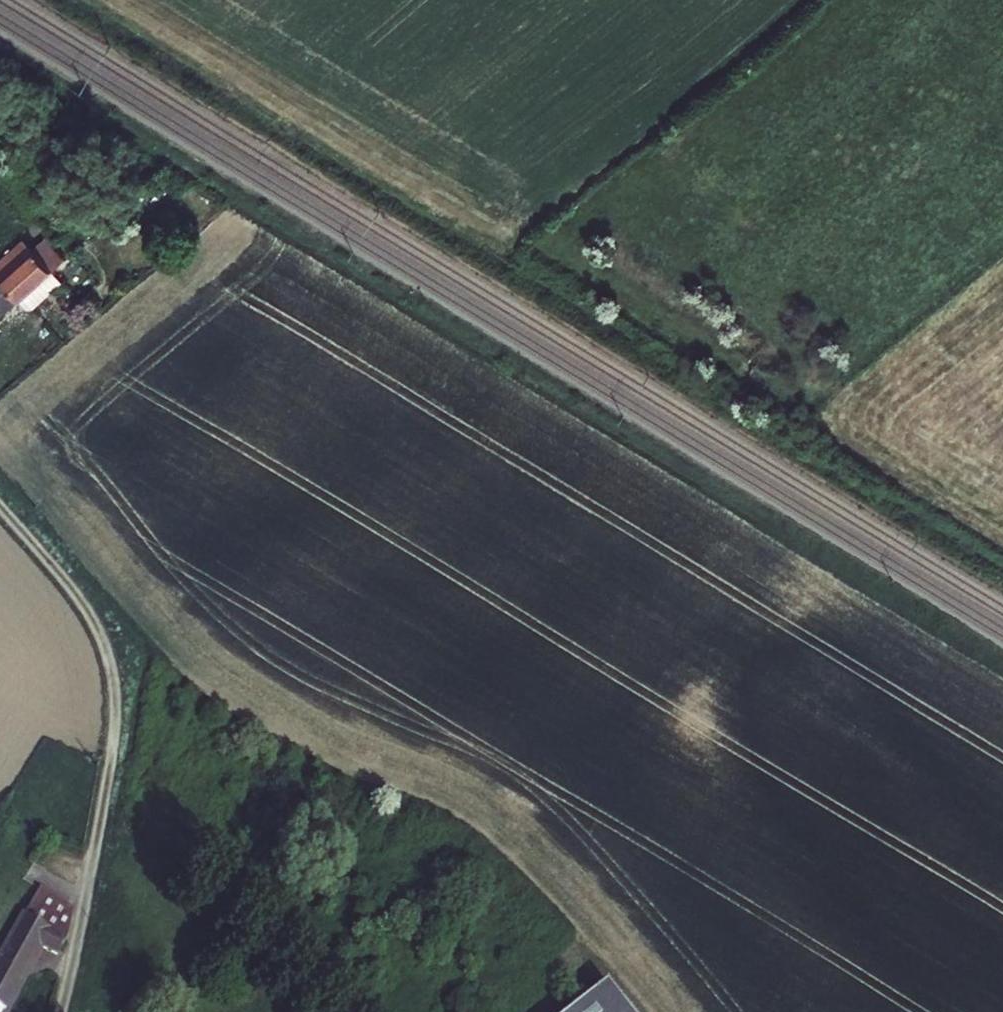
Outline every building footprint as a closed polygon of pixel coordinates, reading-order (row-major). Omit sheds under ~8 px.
[(40,235),(0,270),(0,320),(24,302),(27,306),(62,280),(57,274),(64,268),(40,235)] [(67,286),(62,280),(27,306),(31,310),(37,311),(67,286)] [(77,901),(45,881),(34,899),(74,915),(77,901)] [(74,915),(34,899),(0,957),(0,1002),(5,1005),(13,991),(14,992),(49,929),(66,939),(69,931),(74,915)] [(558,1011),(629,1011),(602,978),(558,1011)]
